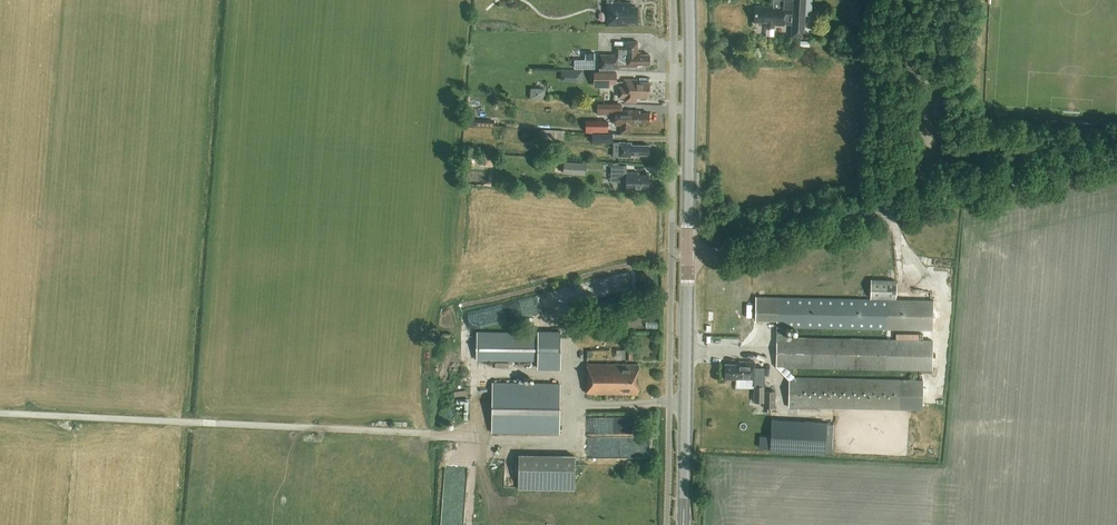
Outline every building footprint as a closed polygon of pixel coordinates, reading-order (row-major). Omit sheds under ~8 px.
[(612,13),(612,25),(627,25),(627,21),(637,21),(637,7),(630,7),(630,3),(613,3),(613,0),(608,0),(608,9),(612,13)] [(813,0),(772,0),(773,0),(773,7),(755,6),(754,22),(766,23),(766,29),(775,29),(775,25),(784,26),(784,24),(791,24),(791,37),(804,38),(805,16),(812,17),(813,0)] [(599,68),(599,71),(615,71),(615,69),(619,69),(619,67),(637,67),(637,64),(649,65),(650,55),(640,55),(640,52),(637,52),(637,42),(626,42),(626,48),(616,48),(616,55),(600,55),(600,68),(599,68)] [(595,69),(595,60),(584,59),(584,69),(595,69)] [(615,71),(599,71),(599,72),(594,72),(594,84),(615,84),(615,71)] [(561,72),(561,81),(580,82),(580,72),(561,72)] [(625,80),(625,88),(619,87),(619,97),(624,97),(624,102),(636,102),(636,98),(649,98),(649,82),(637,82),(637,80),(625,80)] [(545,99),(545,89),(530,88),(530,99),(545,99)] [(609,111),(614,111),(614,104),(597,104),(597,112),(609,112),(609,111)] [(640,111),(621,111),(615,111),(615,126),(621,126),(621,133),(630,133),(631,125),(637,125),(637,123),(649,123),(649,113),(640,113),(640,111)] [(585,132),(608,132),(608,121),(585,121),(585,132)] [(541,131),(540,137),(538,137),(538,140),(563,141),(564,131),(541,131)] [(592,135),(592,144),(612,144),(612,135),(592,135)] [(614,157),(631,157),(631,155),(649,155),(649,145),(631,145),(631,143),(614,143),(614,157)] [(564,163),(563,174),(585,175),(586,164),(564,163)] [(626,166),(615,166),(611,166),(611,181),(626,181),(626,188),(648,189),(649,175),(639,175),(639,172),(626,172),(626,166)] [(870,279),(870,299),(896,300),(896,280),(870,279)] [(870,299),(777,298),(756,297),(756,321),(777,321),(776,367),(933,370),(933,341),(786,338),(786,327),(933,330),(934,301),(896,300),(870,299)] [(478,332),(478,360),(537,361),(537,368),(560,368),(560,332),(538,331),(538,333),(478,332)] [(625,360),(625,349),(616,349),(616,360),(625,360)] [(725,379),(754,380),(754,362),(739,361),(739,364),(725,364),(725,379)] [(587,394),(638,394),(638,364),(587,364),(587,394)] [(789,407),(900,409),(900,380),(789,378),(789,407)] [(492,432),(559,433),(560,384),(493,383),(492,432)] [(754,403),(763,403),(763,408),(775,408),(775,391),(764,391),(764,386),(754,386),(754,403)] [(802,421),(800,451),(814,452),(824,452),(826,422),(802,421)] [(518,455),(518,490),(574,490),(575,456),(518,455)]
